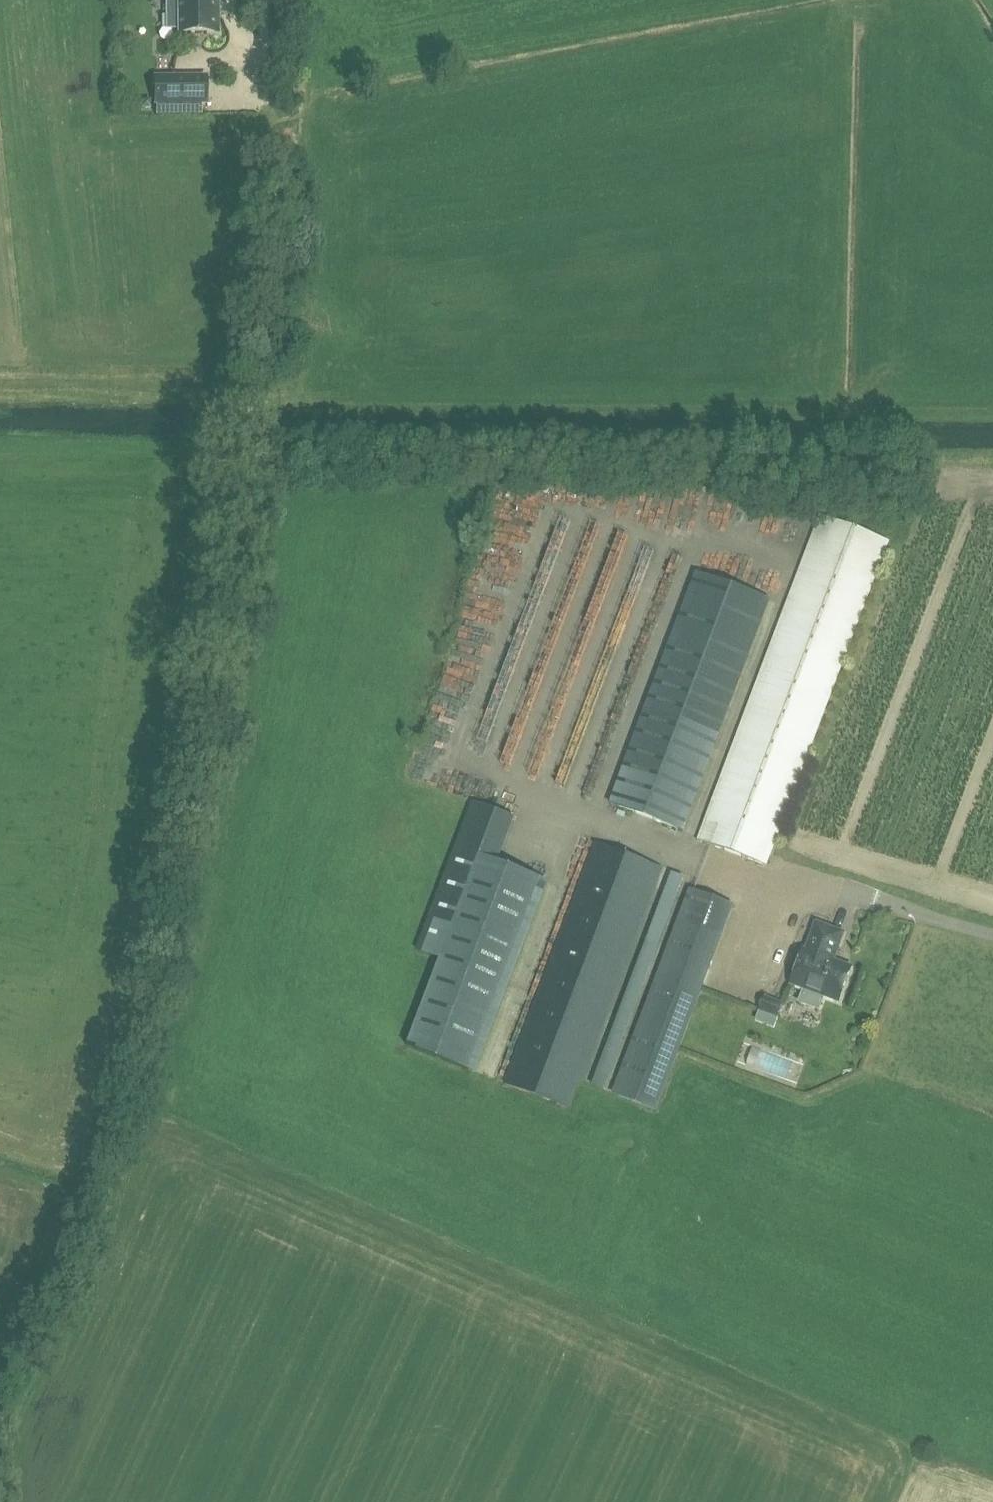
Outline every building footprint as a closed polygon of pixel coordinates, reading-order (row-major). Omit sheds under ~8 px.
[(167,15),(179,15),(179,32),(218,32),(218,14),(214,14),(214,0),(166,0),(167,15)] [(207,103),(206,76),(155,77),(155,103),(207,103)] [(823,516),(709,820),(701,840),(767,867),(784,820),(890,541),(823,516)] [(696,575),(612,800),(682,826),(766,601),(696,575)] [(497,862),(515,817),(473,802),(417,950),(441,959),(408,1048),(468,1070),(540,879),(497,862)] [(660,866),(594,842),(504,1084),(569,1109),(660,866)] [(670,916),(689,866),(677,862),(658,912),(670,916)] [(703,989),(738,896),(697,880),(664,969),(664,970),(627,1068),(629,1069),(622,1087),(660,1102),(680,1051),(679,1051),(702,989),(703,989)] [(667,932),(665,918),(652,920),(654,933),(667,932)] [(825,997),(838,1002),(851,968),(834,962),(844,933),(816,922),(805,951),(804,951),(791,984),(804,989),(800,1002),(820,1010),(825,997)] [(730,972),(737,957),(727,952),(720,968),(730,972)] [(765,997),(763,1003),(760,1011),(778,1017),(783,1003),(766,996),(765,997)]
